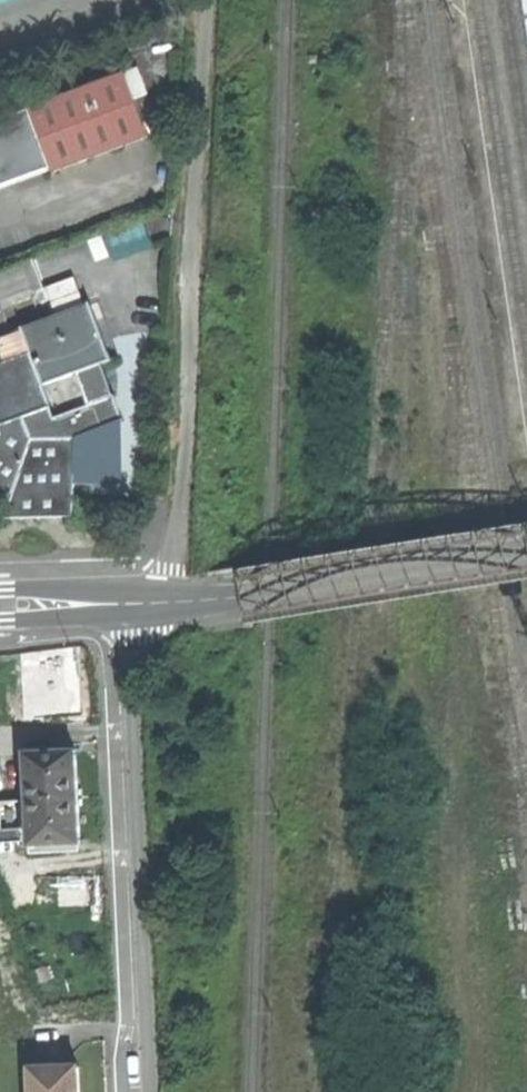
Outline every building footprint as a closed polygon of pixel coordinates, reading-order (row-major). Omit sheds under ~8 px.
[(141,63),(126,68),(134,93),(149,88),(141,63)] [(126,68),(30,102),(51,163),(147,130),(134,93),(126,68)] [(51,163),(30,102),(0,112),(0,181),(51,163)] [(45,273),(57,306),(86,296),(75,263),(45,273)] [(21,318),(31,346),(0,357),(0,511),(71,507),(78,423),(125,407),(116,380),(104,384),(94,354),(111,348),(92,293),(86,296),(57,306),(21,318)] [(0,357),(31,346),(21,318),(2,324),(0,330),(0,356),(0,357)] [(21,746),(29,838),(77,834),(69,742),(21,746)] [(24,1057),(26,1091),(77,1091),(76,1055),(24,1057)]
